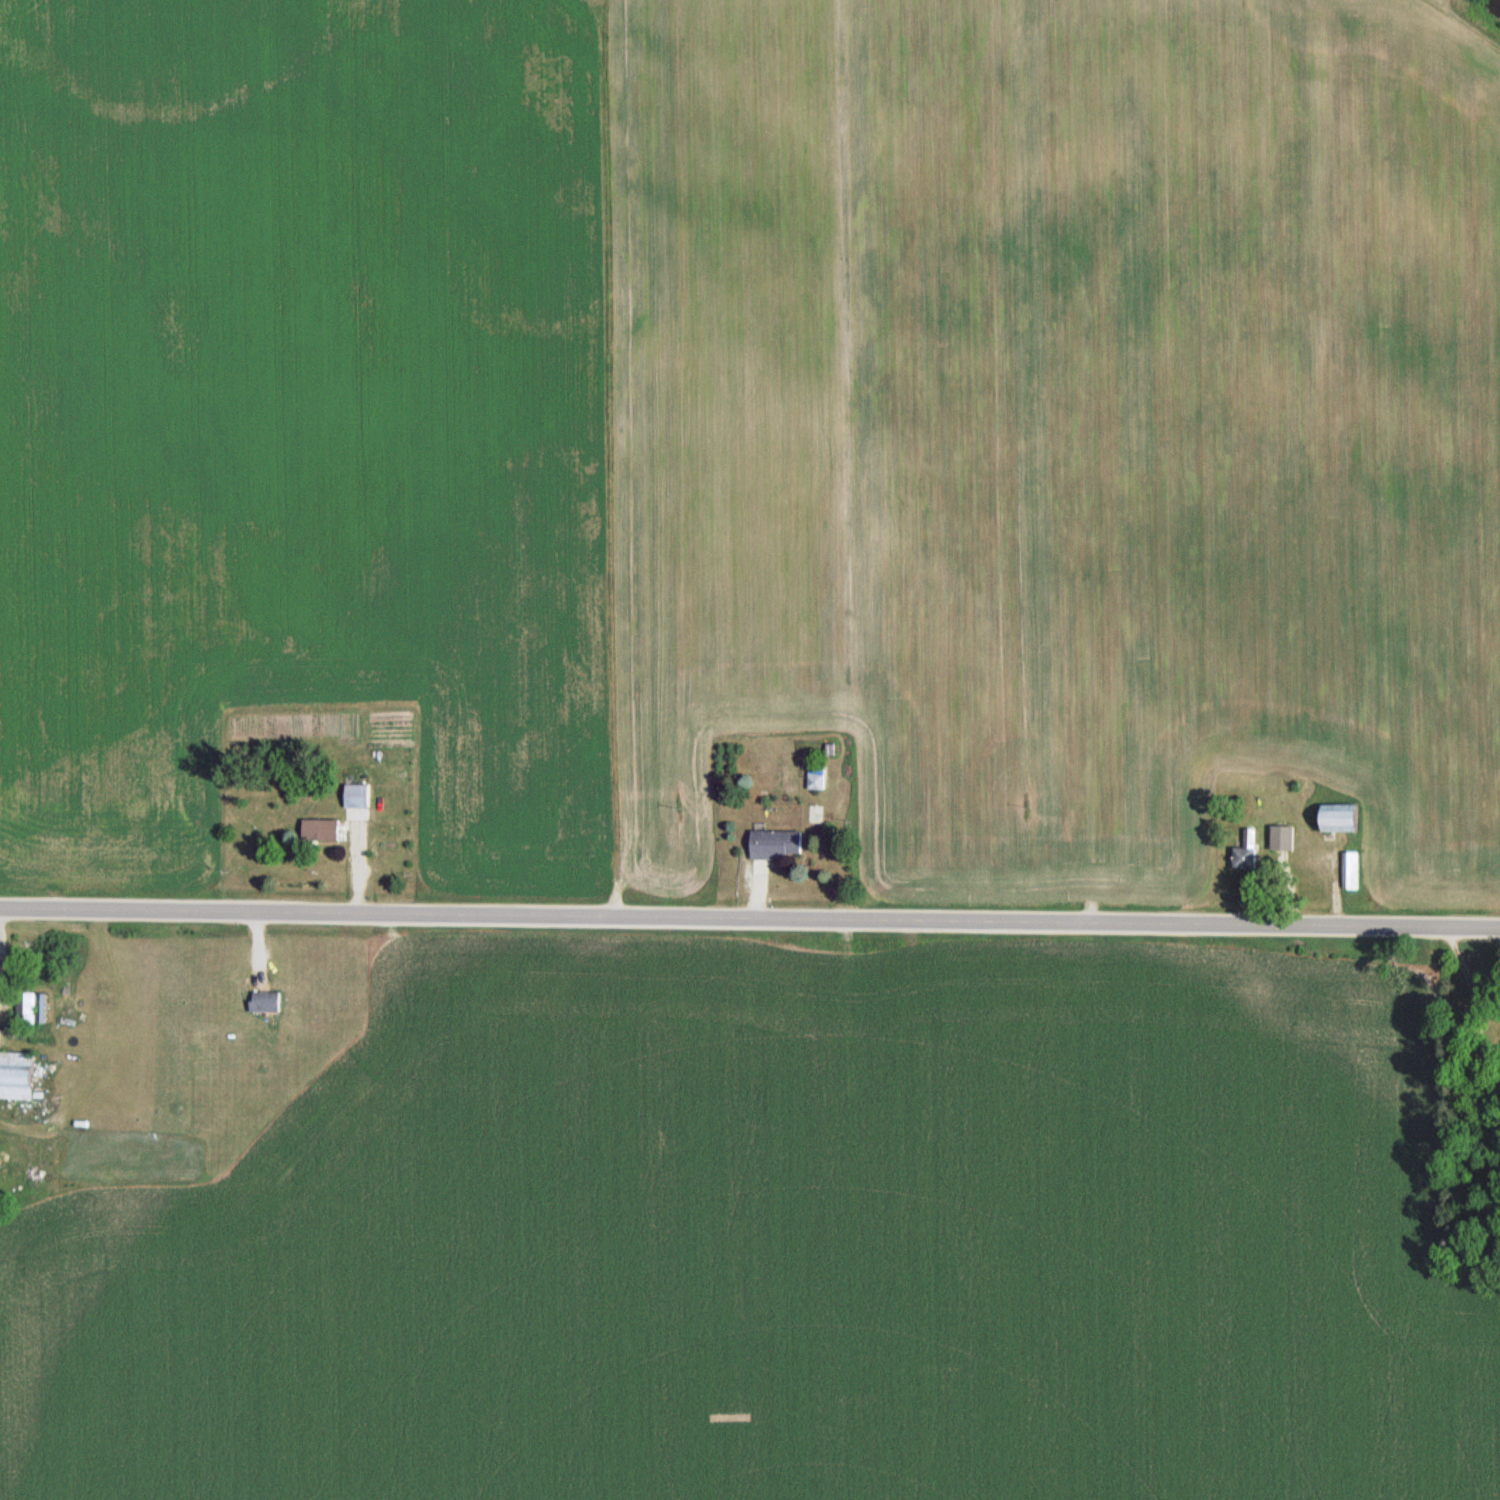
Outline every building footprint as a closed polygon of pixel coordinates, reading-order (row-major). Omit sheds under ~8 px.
[(807,789),(824,790),(824,766),(807,765),(807,789)] [(369,784),(342,784),(342,808),(369,808),(369,784)] [(1315,805),(1315,832),(1354,832),(1354,805),(1315,805)] [(338,820),(299,820),(299,841),(338,841),(338,820)] [(1292,851),(1292,826),(1269,826),(1269,850),(1292,851)] [(1255,828),(1245,828),(1245,848),(1230,848),(1230,869),(1255,869),(1255,828)] [(803,831),(750,830),(749,857),(802,858),(803,831)] [(1342,890),(1357,890),(1357,852),(1342,852),(1342,890)] [(280,992),(248,992),(248,1012),(280,1012),(280,992)] [(14,994),(14,1023),(33,1023),(33,994),(14,994)] [(31,1053),(0,1052),(0,1100),(30,1100),(31,1053)]
